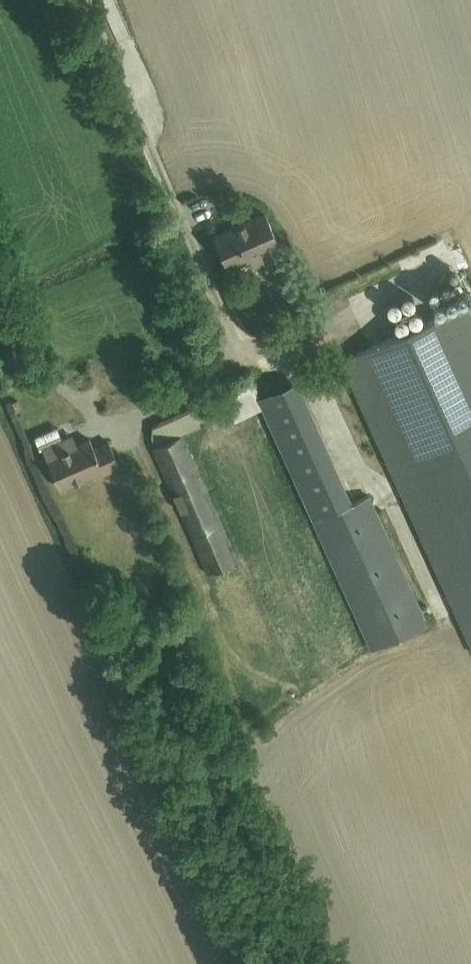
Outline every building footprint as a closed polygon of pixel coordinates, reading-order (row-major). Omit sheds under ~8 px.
[(246,220),(212,234),(227,270),(250,260),(253,267),(269,261),(284,254),(266,210),(245,219),(246,220)] [(340,361),(470,648),(470,302),(340,361)] [(311,517),(352,502),(297,379),(262,395),(255,378),(222,393),(235,421),(262,409),(311,517)] [(155,447),(183,434),(185,433),(200,426),(193,409),(152,427),(150,437),(155,447)] [(57,427),(33,437),(39,450),(43,448),(60,489),(102,472),(103,476),(120,468),(109,441),(93,448),(89,437),(76,443),(73,434),(62,438),(57,427)] [(183,434),(155,447),(152,448),(206,573),(238,560),(183,434)] [(352,502),(311,517),(371,651),(429,625),(370,495),(352,502)]
